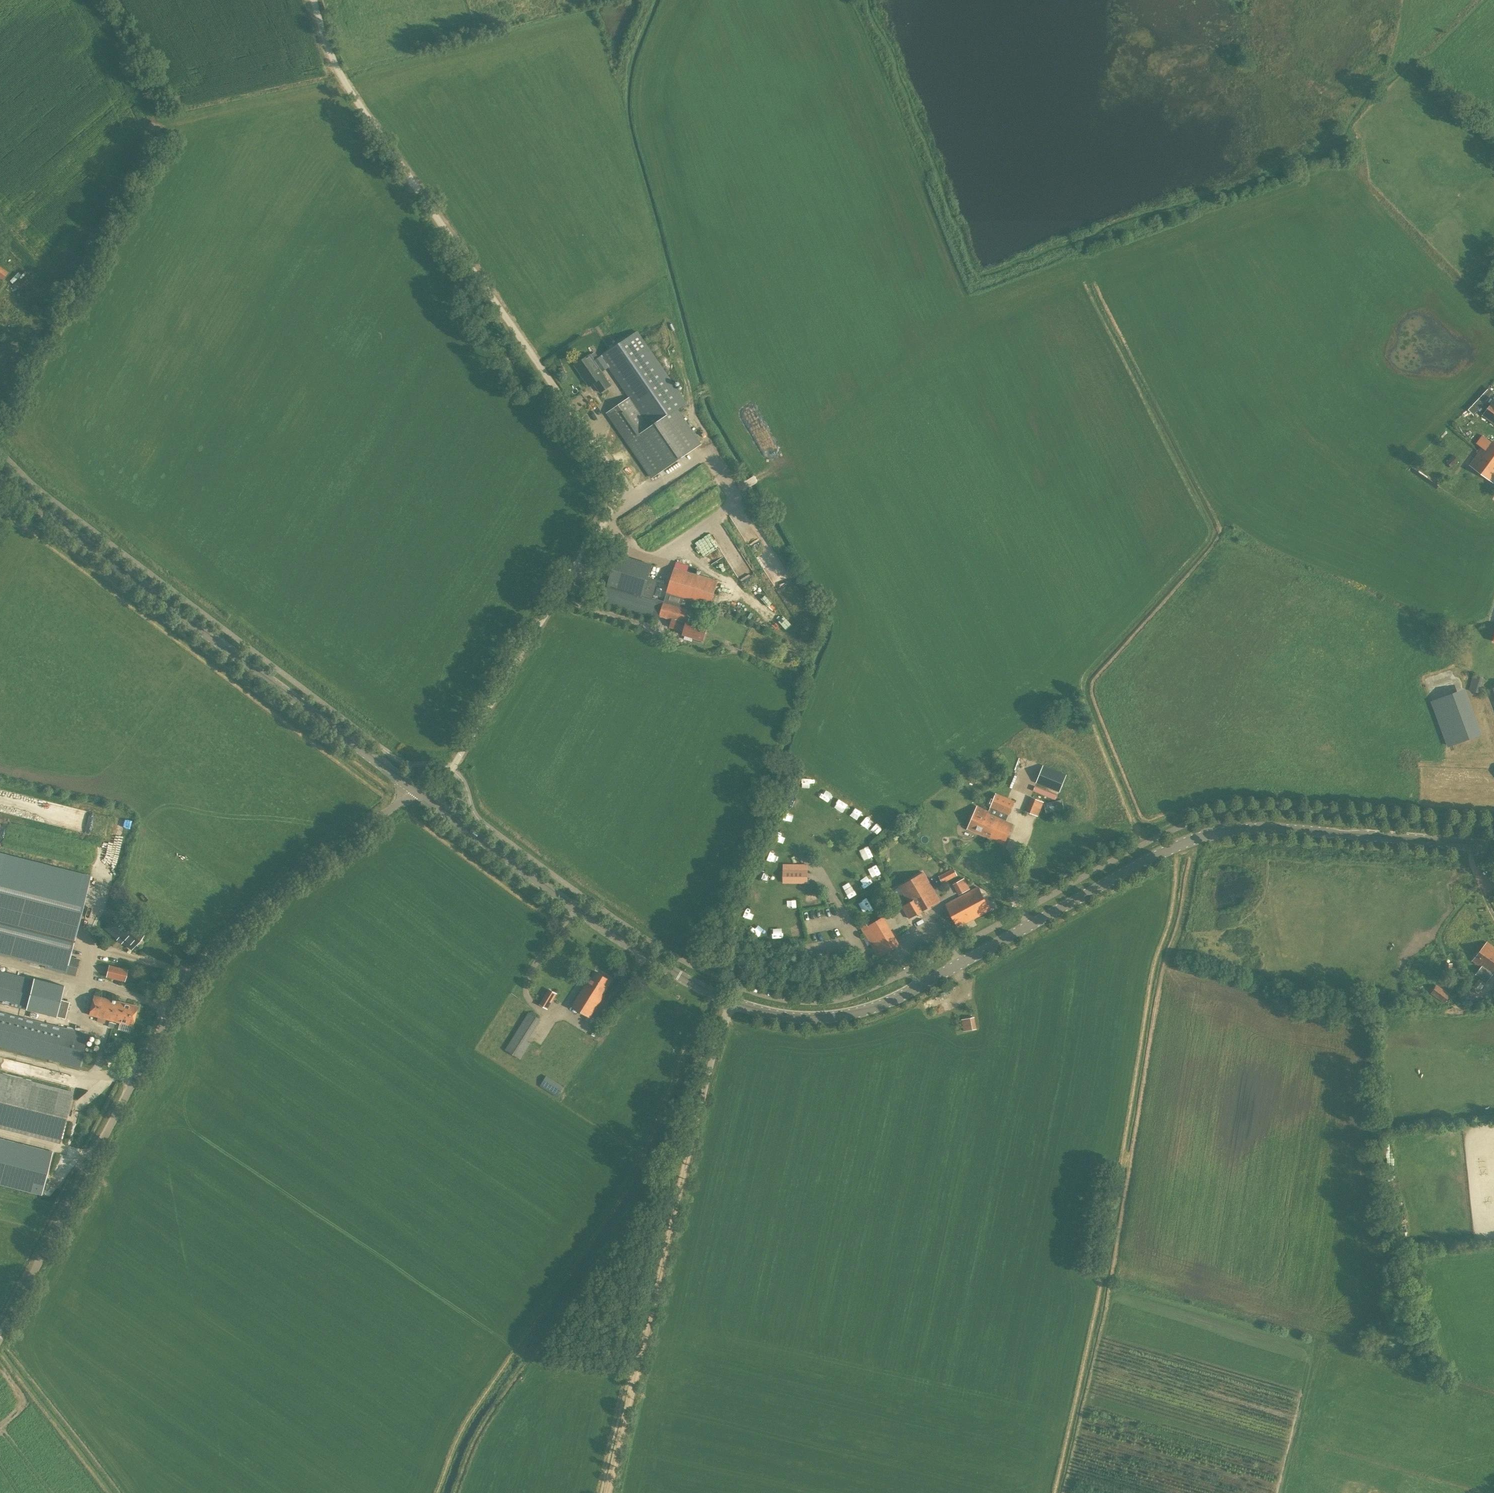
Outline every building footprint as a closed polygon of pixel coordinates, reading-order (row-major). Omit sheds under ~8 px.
[(686,403),(637,332),(594,361),(590,355),(575,366),(589,386),(594,383),(600,393),(611,385),(601,372),(609,367),(630,398),(607,413),(651,478),(702,443),(678,409),(686,403)] [(1470,408),(1477,415),(1493,397),(1493,390),(1490,386),(1470,408)] [(1482,415),(1493,425),(1493,399),(1482,415)] [(1470,465),(1493,482),(1493,480),(1493,443),(1489,439),(1470,465)] [(1468,446),(1462,441),(1457,447),(1464,452),(1468,446)] [(1454,455),(1446,462),(1451,467),(1459,460),(1454,455)] [(687,622),(694,600),(667,592),(664,601),(652,598),(657,580),(648,578),(651,566),(617,556),(603,603),(659,619),(660,616),(672,620),(671,626),(681,629),(681,628),(685,629),(683,633),(694,636),(693,640),(701,642),(702,639),(703,639),(706,626),(698,624),(698,625),(687,622)] [(676,562),(673,572),(667,592),(694,600),(711,605),(719,579),(696,572),(697,568),(676,562)] [(1473,674),(1468,690),(1479,693),(1483,677),(1473,674)] [(1036,782),(1060,792),(1066,775),(1043,766),(1036,782)] [(996,793),(990,806),(1009,814),(1015,800),(996,793)] [(1044,802),(1031,796),(1025,811),(1038,816),(1044,802)] [(1064,808),(1062,799),(1043,804),(1046,813),(1064,808)] [(1009,814),(990,806),(988,812),(977,808),(968,828),(1004,844),(1012,824),(1006,821),(1009,814)] [(76,930),(90,875),(0,853),(0,954),(46,965),(45,968),(75,976),(79,959),(69,957),(76,930)] [(808,864),(801,864),(783,864),(783,883),(808,884),(808,864)] [(943,873),(947,881),(957,875),(953,868),(943,873)] [(924,873),(899,887),(909,903),(902,907),(909,918),(940,901),(924,873)] [(964,878),(953,884),(958,895),(970,888),(964,878)] [(978,887),(945,904),(957,927),(990,910),(978,887)] [(131,949),(146,930),(121,910),(106,929),(131,949)] [(900,944),(883,917),(862,929),(879,957),(900,944)] [(1473,961),(1481,967),(1476,974),(1486,982),(1493,971),(1493,948),(1486,942),(1473,961)] [(124,981),(127,969),(109,964),(106,977),(124,981)] [(26,1010),(34,979),(0,970),(0,1003),(26,1010)] [(602,994),(610,980),(596,972),(588,984),(587,983),(572,1006),(590,1017),(604,995),(602,994)] [(1445,995),(1448,998),(1449,995),(1437,987),(1433,993),(1442,1000),(1445,995)] [(547,1009),(557,993),(548,988),(539,1004),(547,1009)] [(132,1026),(137,1006),(94,995),(89,1015),(132,1026)] [(88,1033),(0,1011),(0,1047),(79,1067),(88,1033)] [(520,1059),(530,1043),(527,1041),(541,1019),(529,1012),(505,1049),(520,1059)] [(976,1029),(974,1017),(961,1019),(964,1031),(976,1029)] [(59,1143),(72,1093),(0,1075),(0,1128),(59,1143)] [(557,1097),(564,1086),(547,1075),(540,1086),(557,1097)] [(0,1138),(0,1184),(43,1195),(54,1153),(54,1152),(0,1138)]
